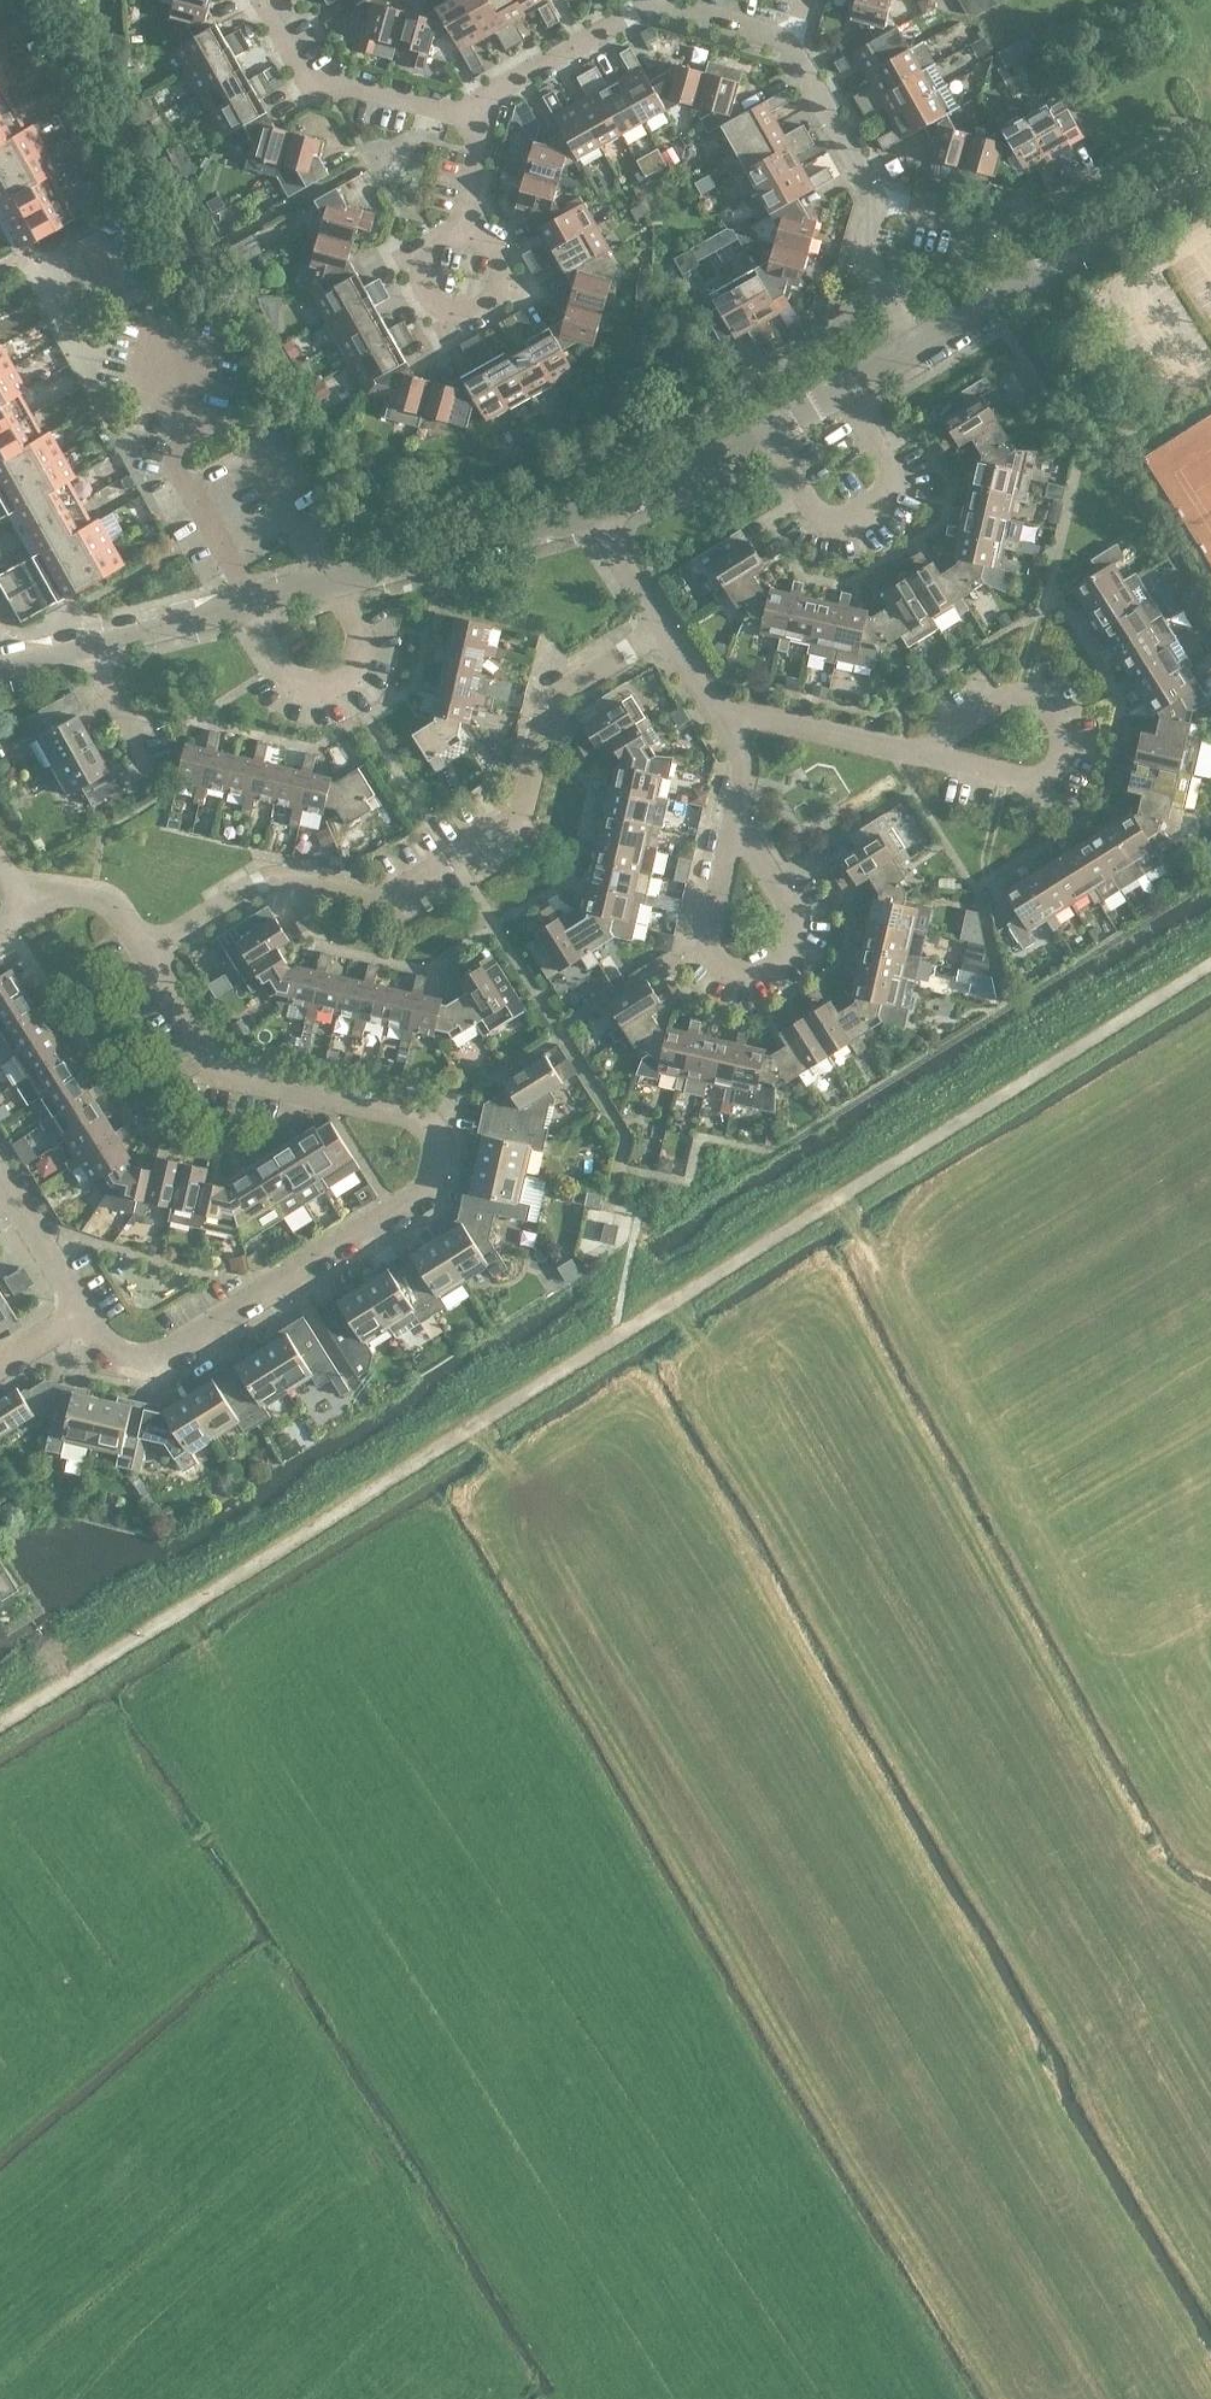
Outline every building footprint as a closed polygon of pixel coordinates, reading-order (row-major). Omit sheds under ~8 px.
[(211,0),(175,0),(170,18),(185,22),(194,37),(216,25),(208,11),(211,0)] [(385,0),(366,0),(358,4),(367,20),(362,36),(358,50),(392,59),(396,45),(406,11),(389,7),(385,0)] [(483,39),(461,0),(448,0),(435,7),(436,8),(448,31),(449,31),(471,71),(482,65),(472,45),(483,39)] [(515,46),(489,0),(461,0),(483,39),(495,33),(506,51),(515,46)] [(526,15),(517,0),(489,0),(515,46),(525,41),(514,22),(526,15)] [(547,0),(517,0),(526,15),(537,9),(548,28),(559,21),(547,0)] [(892,0),(856,0),(850,20),(865,24),(868,29),(838,46),(844,57),(874,40),(875,41),(897,28),(889,12),(892,0)] [(971,16),(1003,0),(963,0),(971,16)] [(433,39),(448,31),(436,8),(421,16),(406,11),(396,45),(411,49),(406,65),(424,70),(433,39)] [(185,73),(244,39),(239,29),(225,37),(218,24),(216,25),(194,37),(172,50),(185,73)] [(865,75),(910,49),(909,49),(897,28),(875,41),(874,40),(844,57),(834,62),(840,74),(858,63),(865,75)] [(936,48),(946,43),(941,34),(932,39),(936,48)] [(1027,35),(997,50),(1006,66),(1035,51),(1027,35)] [(236,57),(250,49),(244,39),(185,73),(196,94),(242,68),(236,57)] [(978,57),(989,51),(990,50),(984,39),(972,45),(978,57)] [(666,111),(666,110),(653,88),(630,48),(619,53),(630,72),(618,79),(643,124),(666,111)] [(858,106),(930,66),(928,63),(920,67),(910,49),(865,75),(871,86),(853,97),(858,106)] [(146,69),(146,53),(132,53),(131,69),(146,69)] [(697,107),(709,62),(708,62),(706,73),(673,64),(669,78),(653,88),(666,110),(681,102),(697,107)] [(735,99),(740,82),(743,72),(709,62),(697,107),(713,111),(721,127),(744,113),(735,99)] [(643,124),(618,79),(606,86),(596,66),(586,72),(622,136),(643,124)] [(889,117),(933,92),(923,75),(932,70),(930,66),(858,106),(864,116),(882,106),(889,117)] [(209,116),(269,82),(263,72),(249,80),(242,68),(196,94),(209,116)] [(601,148),(622,136),(586,72),(576,78),(587,96),(575,103),(601,148)] [(983,92),(985,83),(986,80),(974,77),(971,88),(983,92)] [(13,108),(2,87),(9,84),(8,82),(0,87),(0,115),(13,108)] [(260,99),(274,91),(269,82),(209,116),(221,138),(243,126),(266,113),(267,112),(260,99)] [(601,148),(575,103),(564,110),(553,91),(542,97),(562,132),(578,160),(600,148),(601,148)] [(733,149),(778,124),(771,112),(790,101),(784,91),(744,113),(721,127),(733,149)] [(923,127),(946,114),(933,92),(889,117),(896,129),(877,140),(883,150),(924,128),(923,127)] [(1061,96),(1024,117),(1063,187),(1072,182),(1059,157),(1072,150),(1069,145),(1084,137),(1065,104),(1061,96)] [(0,115),(0,144),(32,126),(31,125),(25,129),(13,108),(0,115)] [(266,113),(243,126),(252,141),(246,166),(245,167),(278,176),(291,132),(283,130),(275,127),(266,113)] [(955,130),(951,122),(946,114),(923,127),(924,128),(932,143),(928,158),(961,168),(971,134),(955,130)] [(1051,194),(1063,187),(1024,117),(1003,130),(1015,152),(1014,153),(1026,175),(1040,168),(1044,176),(1041,178),(1051,194)] [(809,135),(803,125),(784,135),(778,124),(733,149),(745,170),(809,135)] [(44,148),(32,126),(0,144),(0,173),(44,148)] [(999,161),(1014,153),(1015,152),(1003,130),(987,139),(971,134),(961,168),(995,177),(999,161)] [(329,174),(319,157),(324,141),(291,132),(278,176),(290,197),(329,174)] [(563,168),(578,160),(562,132),(542,144),(534,141),(525,175),(559,184),(563,168)] [(802,167),(795,155),(814,144),(809,135),(745,170),(757,192),(802,167)] [(667,165),(681,156),(683,151),(680,145),(661,155),(667,165)] [(6,198),(57,170),(44,148),(0,173),(0,201),(6,198)] [(770,215),(793,201),(833,179),(827,168),(808,178),(802,167),(757,192),(770,214),(770,215)] [(19,220),(62,195),(50,174),(57,171),(57,170),(6,198),(0,201),(0,229),(0,230),(19,220)] [(554,200),(559,184),(525,175),(516,208),(531,212),(539,228),(562,215),(554,200)] [(319,234),(353,244),(358,228),(370,232),(375,213),(348,205),(337,188),(314,201),(324,218),(319,234)] [(19,249),(30,244),(31,243),(31,242),(32,242),(60,226),(75,218),(62,195),(19,220),(0,230),(12,252),(19,248),(19,249)] [(808,254),(817,221),(802,216),(793,201),(770,215),(779,229),(774,245),(808,254)] [(527,265),(596,225),(584,203),(562,215),(539,228),(546,240),(532,249),(521,254),(527,265)] [(565,273),(605,250),(609,248),(596,225),(527,265),(532,274),(557,260),(565,273)] [(753,246),(753,238),(736,234),(734,230),(726,229),(673,259),(683,273),(699,265),(698,261),(737,239),(745,249),(753,246)] [(353,244),(319,234),(309,231),(299,265),(319,270),(313,290),(317,296),(357,274),(349,259),(353,244)] [(798,288),(808,254),(774,245),(770,260),(754,269),(768,292),(780,313),(791,307),(786,298),(789,296),(791,286),(798,288)] [(604,277),(606,271),(610,259),(605,250),(565,273),(573,289),(569,304),(603,313),(612,279),(604,277)] [(780,313),(768,292),(754,269),(731,282),(765,341),(771,351),(782,344),(771,324),(769,325),(767,321),(780,313)] [(325,322),(385,288),(379,278),(365,286),(357,274),(317,296),(312,299),(325,322)] [(756,346),(765,341),(731,282),(710,294),(717,307),(704,314),(719,341),(732,334),(735,338),(747,331),(756,346)] [(376,306),(390,297),(385,288),(325,322),(337,343),(382,317),(376,306)] [(593,346),(603,313),(569,304),(565,319),(549,328),(563,351),(578,342),(593,346)] [(563,351),(549,328),(536,335),(522,310),(513,315),(553,385),(575,373),(563,351)] [(530,397),(553,385),(513,315),(503,321),(517,346),(505,352),(530,397)] [(403,321),(389,329),(382,317),(337,343),(349,365),(409,331),(403,321)] [(400,349),(414,340),(409,331),(349,365),(361,387),(366,384),(407,363),(400,349)] [(530,397),(505,352),(494,359),(480,334),(470,339),(508,409),(530,397)] [(486,421),(508,409),(470,339),(460,345),(474,370),(462,377),(477,405),(486,421)] [(292,359),(300,355),(292,341),(284,345),(292,359)] [(12,367),(0,345),(0,373),(12,367)] [(418,427),(431,381),(415,377),(407,363),(366,384),(370,391),(390,397),(385,418),(418,427)] [(19,394),(26,390),(12,367),(0,373),(0,404),(19,394)] [(472,408),(477,405),(462,377),(446,385),(431,381),(418,427),(422,415),(467,427),(472,408)] [(1013,421),(994,390),(986,377),(961,392),(968,404),(944,420),(954,436),(945,441),(949,447),(969,435),(996,418),(1001,427),(1013,421)] [(30,414),(19,394),(0,404),(0,431),(30,414)] [(42,435),(30,414),(0,431),(0,459),(42,435)] [(1009,439),(1001,427),(996,418),(969,435),(982,455),(980,462),(1007,468),(1010,455),(1017,450),(1014,450),(1008,440),(1009,439)] [(12,482),(61,454),(48,432),(42,435),(0,459),(0,489),(12,482)] [(1016,495),(1017,490),(1022,471),(1022,470),(1027,451),(1017,450),(1010,455),(1007,468),(980,462),(976,461),(971,480),(959,478),(957,487),(969,490),(970,485),(1016,495)] [(25,505),(67,481),(74,477),(61,454),(12,482),(0,489),(0,506),(5,516),(25,505)] [(17,537),(37,526),(79,502),(67,481),(25,505),(5,516),(8,520),(17,537)] [(1029,493),(1017,490),(1016,495),(970,485),(969,490),(965,509),(1009,519),(1013,500),(1026,503),(1029,493)] [(28,557),(48,546),(90,523),(79,502),(37,526),(17,537),(28,557)] [(1011,519),(1009,519),(965,509),(961,528),(949,526),(946,535),(958,538),(959,533),(1005,543),(1006,538),(1011,519)] [(42,581),(61,570),(110,542),(97,519),(90,523),(48,546),(28,557),(42,581)] [(763,563),(757,552),(749,541),(747,542),(739,530),(691,560),(700,573),(703,571),(716,591),(712,593),(718,603),(730,596),(724,587),(750,571),(751,571),(763,563)] [(1018,541),(1006,538),(1005,543),(959,533),(958,538),(954,558),(958,559),(984,564),(998,568),(1002,548),(1015,551),(1018,541)] [(61,599),(62,599),(74,592),(73,592),(123,564),(110,542),(61,570),(42,581),(54,603),(60,599),(61,599)] [(1127,584),(1124,580),(1114,564),(1125,557),(1117,544),(1092,560),(1099,572),(1074,588),(1085,604),(1074,612),(1079,620),(1090,613),(1087,609),(1127,584)] [(953,603),(936,576),(930,566),(923,556),(916,561),(921,570),(907,578),(940,628),(959,616),(968,609),(961,598),(953,603)] [(981,577),(984,564),(958,559),(957,564),(936,576),(953,603),(961,598),(984,583),(981,577)] [(737,608),(738,608),(745,619),(751,615),(764,619),(770,593),(764,592),(751,571),(750,571),(724,587),(730,596),(737,608)] [(1144,574),(1137,577),(1135,573),(1124,580),(1127,584),(1087,609),(1090,613),(1100,630),(1150,599),(1140,582),(1146,578),(1144,574)] [(918,641),(940,628),(907,578),(886,592),(893,604),(910,630),(901,635),(909,647),(918,641)] [(809,644),(819,600),(800,596),(803,583),(794,581),(790,593),(796,595),(786,638),(790,639),(809,644)] [(796,595),(790,593),(771,589),(770,593),(764,619),(760,632),(780,637),(777,650),(787,652),(790,639),(786,638),(796,595)] [(861,641),(867,615),(868,611),(847,607),(850,594),(841,592),(838,604),(843,606),(833,649),(838,651),(836,661),(873,669),(877,650),(878,650),(875,644),(861,641)] [(1150,623),(1161,616),(1150,599),(1100,630),(1111,646),(1100,653),(1105,662),(1116,655),(1113,650),(1153,626),(1150,623)] [(843,606),(838,604),(819,600),(809,644),(807,653),(825,658),(825,662),(835,664),(836,661),(838,651),(833,649),(843,606)] [(901,635),(910,630),(893,604),(873,616),(867,615),(861,641),(875,644),(878,650),(901,635)] [(1127,671),(1176,640),(1161,616),(1150,623),(1153,626),(1113,650),(1116,655),(1127,671)] [(432,638),(503,654),(504,649),(486,645),(491,625),(455,618),(451,637),(433,633),(432,638)] [(502,659),(503,654),(432,638),(431,643),(449,646),(444,666),(480,674),(485,655),(502,659)] [(1176,664),(1187,657),(1176,640),(1127,671),(1137,688),(1126,695),(1131,703),(1142,696),(1140,692),(1179,668),(1176,664)] [(1200,687),(1188,668),(1192,665),(1187,657),(1176,664),(1179,668),(1140,692),(1142,696),(1153,714),(1157,711),(1200,687)] [(475,693),(480,674),(444,666),(439,686),(422,681),(421,686),(492,702),(493,697),(475,693)] [(594,743),(597,748),(609,740),(635,723),(641,733),(651,727),(652,725),(646,716),(644,717),(632,697),(634,695),(626,682),(593,703),(600,715),(583,726),(594,743)] [(491,707),(492,702),(421,686),(420,690),(437,695),(433,714),(436,715),(461,721),(469,723),(473,703),(491,707)] [(1183,721),(1186,708),(1192,710),(1209,702),(1200,687),(1157,711),(1160,716),(1154,740),(1155,740),(1155,741),(1185,748),(1191,723),(1183,721)] [(48,766),(90,743),(76,717),(83,712),(71,692),(37,711),(48,730),(33,738),(48,766)] [(450,747),(450,746),(461,739),(458,734),(461,721),(436,715),(434,720),(412,734),(436,772),(445,766),(438,754),(450,747)] [(651,727),(641,733),(635,723),(609,740),(622,761),(621,767),(622,767),(621,768),(647,774),(650,760),(656,756),(650,747),(659,740),(651,727)] [(198,803),(215,732),(210,731),(206,748),(187,744),(178,780),(198,784),(194,802),(198,803)] [(226,791),(234,755),(216,750),(220,733),(215,732),(198,803),(203,805),(207,787),(226,791)] [(1128,746),(1131,735),(1120,732),(1117,743),(1128,746)] [(1155,740),(1154,740),(1141,737),(1136,761),(1179,771),(1192,774),(1200,740),(1190,738),(1185,759),(1182,758),(1185,748),(1155,741),(1155,740)] [(245,795),(241,814),(246,815),(263,743),(258,742),(253,759),(234,755),(226,791),(245,795)] [(90,743),(48,766),(64,795),(79,786),(90,805),(124,786),(112,766),(105,770),(90,743)] [(275,802),(283,766),(263,762),(267,744),(263,743),(246,815),(251,816),(255,798),(275,802)] [(1198,771),(1210,773),(1210,744),(1202,743),(1198,771)] [(294,825),(311,754),(306,753),(302,771),(283,766),(275,802),(294,806),(289,824),(294,825)] [(323,813),(325,806),(331,780),(331,778),(311,773),(315,755),(311,754),(294,825),(299,827),(303,809),(323,813)] [(655,801),(656,796),(660,777),(668,779),(673,757),(656,756),(650,760),(647,774),(621,768),(622,767),(621,767),(617,766),(612,786),(600,783),(597,792),(610,794),(611,790),(655,801)] [(1192,774),(1179,771),(1136,761),(1130,786),(1143,789),(1144,790),(1144,788),(1174,795),(1171,807),(1184,810),(1192,774)] [(331,780),(325,806),(336,809),(346,825),(370,809),(372,812),(382,806),(358,768),(336,781),(331,780)] [(1120,784),(1123,772),(1112,769),(1109,781),(1120,784)] [(1168,820),(1171,807),(1174,795),(1144,788),(1144,790),(1143,789),(1137,813),(1132,816),(1147,838),(1158,832),(1164,833),(1166,820),(1168,820)] [(703,807),(706,791),(694,789),(691,804),(703,807)] [(668,798),(656,796),(655,801),(611,790),(610,794),(605,814),(650,824),(654,805),(666,808),(668,798)] [(1147,838),(1132,816),(1130,813),(1120,819),(1117,814),(1110,818),(1106,813),(1099,818),(1102,824),(1105,829),(1109,826),(1134,865),(1138,863),(1144,873),(1163,861),(1157,851),(1170,843),(1164,833),(1158,832),(1147,838)] [(659,826),(650,824),(605,814),(601,834),(589,831),(586,840),(594,842),(599,843),(600,838),(644,848),(645,843),(654,846),(659,826)] [(901,850),(894,840),(888,830),(891,828),(883,815),(850,836),(858,848),(841,859),(854,881),(866,873),(901,850)] [(1095,829),(1098,833),(1088,839),(1113,879),(1119,889),(1144,873),(1138,863),(1134,865),(1109,826),(1105,829),(1102,824),(1095,829)] [(592,850),(597,852),(594,862),(651,875),(658,847),(654,846),(645,843),(644,848),(600,838),(599,843),(594,842),(592,850)] [(1113,879),(1088,839),(1072,850),(1065,839),(1057,844),(1063,855),(1068,852),(1092,892),(1096,889),(1113,879)] [(906,878),(898,866),(910,858),(904,848),(901,850),(866,873),(879,894),(878,899),(904,905),(905,899),(907,893),(907,892),(912,889),(905,878),(906,878)] [(1103,899),(1096,889),(1092,892),(1068,852),(1063,855),(1047,865),(1072,905),(1088,894),(1094,904),(1103,899)] [(647,894),(651,875),(594,862),(590,882),(578,878),(575,888),(587,891),(589,886),(633,897),(634,891),(647,894)] [(1072,905),(1047,865),(1030,876),(1023,865),(1015,870),(1021,881),(1026,879),(1051,918),(1055,915),(1072,905)] [(684,882),(688,869),(677,866),(674,879),(684,882)] [(837,892),(847,885),(841,876),(830,882),(837,892)] [(1021,881),(1005,892),(1020,916),(1007,924),(1023,949),(1035,941),(1029,931),(1046,920),(1052,931),(1057,928),(1061,925),(1055,915),(1051,918),(1026,879),(1021,881)] [(634,891),(633,897),(589,886),(587,891),(583,910),(613,918),(610,931),(613,936),(631,940),(640,903),(644,904),(647,894),(634,891)] [(679,911),(681,899),(673,898),(670,909),(679,911)] [(857,916),(855,925),(868,928),(869,924),(912,933),(913,928),(926,931),(932,905),(905,899),(904,905),(878,899),(875,899),(870,919),(857,916)] [(544,916),(553,910),(547,900),(538,906),(544,916)] [(267,906),(217,937),(225,950),(227,949),(240,970),(239,971),(245,980),(256,973),(251,964),(277,948),(289,940),(267,906)] [(574,908),(558,918),(565,930),(581,957),(588,969),(598,963),(591,951),(613,936),(610,931),(613,918),(583,910),(574,908)] [(565,930),(559,920),(558,918),(536,932),(540,938),(527,946),(548,979),(559,971),(581,957),(565,930)] [(297,935),(307,929),(301,920),(291,926),(297,935)] [(926,931),(913,928),(912,933),(869,924),(868,928),(863,947),(920,961),(924,941),(926,931)] [(915,979),(920,961),(863,947),(858,967),(846,964),(844,973),(856,977),(857,971),(901,981),(902,976),(915,979)] [(296,970),(290,969),(277,948),(251,964),(256,973),(245,980),(252,992),(270,981),(277,992),(290,995),(291,995),(297,970),(296,970)] [(309,1025),(326,954),(321,952),(317,970),(297,965),(296,970),(297,970),(291,995),(290,995),(288,1001),(308,1006),(304,1024),(309,1025)] [(337,1013),(345,976),(326,972),(330,955),(326,954),(309,1025),(314,1026),(318,1008),(337,1013)] [(526,1008),(518,996),(492,954),(477,964),(479,968),(460,979),(467,992),(469,991),(485,1017),(475,1023),(483,1035),(526,1008)] [(455,972),(465,966),(458,955),(449,962),(455,972)] [(24,987),(12,968),(8,970),(0,957),(0,1006),(26,990),(24,987)] [(968,958),(966,970),(974,972),(986,974),(986,972),(988,963),(985,962),(968,958)] [(357,1036),(373,964),(369,963),(364,981),(345,976),(337,1013),(356,1018),(352,1035),(357,1036)] [(385,1024),(393,987),(374,983),(378,965),(373,964),(357,1036),(362,1037),(366,1019),(385,1024)] [(895,1007),(901,981),(857,971),(856,977),(852,996),(855,996),(881,1003),(895,1007)] [(992,976),(974,972),(970,990),(996,996),(992,976)] [(405,1047),(421,975),(417,974),(412,992),(393,987),(385,1024),(404,1028),(400,1046),(405,1047)] [(435,1029),(441,1003),(442,999),(422,994),(426,977),(421,975),(405,1047),(409,1048),(414,1030),(434,1035),(435,1029)] [(622,1027),(648,1010),(660,1002),(647,981),(608,1004),(621,1025),(610,1032),(616,1042),(627,1036),(622,1027)] [(812,1001),(821,995),(815,985),(805,991),(812,1001)] [(50,1004),(47,1000),(36,1007),(26,990),(0,1006),(0,1035),(50,1004)] [(463,1031),(475,1023),(485,1017),(469,991),(467,992),(447,1004),(441,1003),(435,1029),(448,1032),(451,1037),(462,1030),(463,1031)] [(908,1010),(895,1007),(881,1003),(855,996),(854,1002),(834,1015),(851,1042),(859,1036),(871,1029),(870,1028),(881,1020),(904,1030),(908,1010)] [(851,1042),(834,1015),(827,1003),(805,1017),(829,1055),(849,1043),(857,1054),(866,1048),(859,1036),(851,1042)] [(52,1032),(41,1015),(52,1008),(50,1004),(0,1035),(0,1041),(3,1039),(13,1056),(52,1032)] [(778,1022),(788,1015),(782,1006),(772,1012),(778,1022)] [(669,1033),(667,1032),(662,1031),(648,1010),(622,1027),(627,1036),(643,1057),(648,1054),(663,1058),(669,1033)] [(835,1064),(829,1055),(805,1017),(783,1030),(790,1042),(815,1080),(817,1075),(829,1072),(835,1064)] [(241,1038),(251,1032),(242,1018),(232,1024),(241,1038)] [(706,1084),(717,1038),(697,1034),(700,1021),(691,1019),(688,1032),(693,1033),(682,1078),(687,1080),(685,1091),(704,1096),(706,1084)] [(693,1033),(688,1032),(669,1027),(667,1032),(669,1033),(663,1058),(648,1054),(643,1057),(635,1075),(656,1080),(658,1073),(678,1077),(675,1088),(685,1091),(687,1080),(682,1078),(693,1033)] [(772,1083),(764,1054),(765,1050),(745,1045),(748,1032),(739,1030),(736,1043),(741,1044),(730,1090),(735,1091),(732,1102),(775,1112),(776,1090),(775,1088),(772,1083)] [(13,1056),(2,1063),(15,1084),(27,1077),(65,1053),(76,1045),(74,1041),(62,1048),(52,1032),(13,1056)] [(741,1044),(736,1043),(717,1038),(706,1084),(725,1088),(722,1100),(732,1102),(735,1091),(730,1090),(741,1044)] [(815,1081),(815,1080),(790,1042),(770,1055),(764,1054),(772,1083),(775,1088),(786,1081),(787,1082),(799,1075),(806,1086),(815,1081)] [(27,1077),(15,1084),(28,1104),(39,1097),(40,1098),(78,1074),(67,1057),(79,1050),(76,1045),(65,1053),(27,1077)] [(351,1066),(354,1054),(340,1051),(337,1063),(351,1066)] [(365,1069),(368,1058),(356,1055),(353,1066),(365,1069)] [(550,1092),(563,1083),(546,1056),(503,1082),(511,1093),(489,1107),(483,1106),(480,1119),(547,1134),(548,1128),(544,1127),(550,1103),(554,1104),(555,1099),(550,1092)] [(42,1125),(102,1087),(99,1083),(89,1090),(78,1074),(40,1098),(50,1114),(39,1121),(42,1125)] [(66,1139),(104,1115),(94,1099),(105,1092),(102,1087),(42,1125),(44,1130),(55,1122),(66,1139)] [(128,1129),(126,1124),(115,1132),(104,1115),(66,1139),(76,1156),(65,1163),(68,1167),(79,1160),(117,1136),(128,1129)] [(543,1150),(547,1134),(480,1119),(477,1134),(483,1135),(476,1164),(526,1175),(532,1148),(543,1150)] [(352,1157),(335,1129),(331,1121),(317,1130),(315,1127),(297,1138),(290,1127),(282,1132),(289,1143),(293,1140),(317,1179),(321,1176),(328,1187),(359,1167),(352,1157)] [(93,1182),(105,1174),(128,1160),(131,1158),(120,1140),(131,1133),(128,1129),(117,1136),(79,1160),(68,1167),(70,1171),(81,1164),(93,1182)] [(328,1187),(321,1176),(317,1179),(293,1140),(289,1143),(272,1154),(303,1203),(320,1193),(328,1187)] [(24,1164),(34,1158),(26,1146),(17,1152),(24,1164)] [(303,1203),(272,1154),(255,1164),(249,1153),(240,1158),(247,1169),(251,1167),(275,1205),(280,1202),(287,1213),(303,1203)] [(172,1207),(182,1162),(157,1157),(154,1170),(155,1170),(148,1201),(172,1207)] [(154,1170),(151,1169),(131,1165),(128,1160),(105,1174),(112,1186),(99,1204),(145,1215),(148,1201),(155,1170),(154,1170)] [(172,1207),(169,1220),(203,1227),(206,1215),(195,1212),(202,1181),(204,1182),(207,1168),(182,1162),(172,1207)] [(520,1202),(526,1175),(476,1164),(470,1192),(464,1190),(461,1204),(495,1213),(527,1221),(531,1204),(520,1202)] [(247,1169),(230,1181),(231,1183),(246,1206),(236,1213),(242,1236),(287,1213),(280,1202),(275,1205),(251,1167),(247,1169)] [(349,1175),(361,1205),(378,1198),(366,1169),(349,1175)] [(202,1181),(195,1212),(206,1215),(203,1227),(242,1236),(236,1213),(246,1206),(231,1183),(227,1187),(204,1182),(202,1181)] [(489,1239),(495,1213),(461,1204),(458,1219),(460,1223),(436,1239),(463,1282),(487,1268),(493,1277),(507,1268),(489,1239)] [(614,1245),(619,1226),(604,1223),(600,1242),(614,1245)] [(440,1297),(463,1282),(436,1239),(412,1254),(409,1249),(396,1257),(433,1315),(446,1307),(440,1297)] [(233,1270),(248,1270),(249,1270),(245,1255),(230,1259),(233,1270)] [(387,1270),(363,1285),(390,1329),(396,1338),(420,1323),(433,1315),(396,1257),(384,1265),(387,1270)] [(7,1287),(26,1275),(21,1267),(2,1279),(7,1287)] [(12,1295),(27,1286),(31,1283),(26,1275),(7,1287),(12,1295)] [(367,1344),(390,1329),(363,1285),(339,1300),(336,1296),(323,1304),(332,1319),(324,1323),(358,1377),(370,1369),(373,1354),(367,1344)] [(20,1325),(16,1320),(0,1295),(0,1337),(20,1325)] [(341,1395),(349,1391),(303,1316),(282,1329),(285,1334),(261,1349),(288,1393),(312,1378),(317,1387),(331,1379),(341,1395)] [(264,1407),(288,1393),(261,1349),(236,1365),(233,1360),(221,1367),(257,1425),(270,1417),(264,1407)] [(244,1433),(257,1425),(221,1367),(209,1375),(212,1380),(187,1395),(215,1439),(238,1424),(244,1433)] [(62,1383),(48,1380),(46,1386),(25,1399),(17,1388),(0,1398),(0,1437),(35,1415),(34,1413),(35,1413),(53,1417),(62,1383)] [(91,1448),(102,1398),(75,1392),(76,1386),(62,1383),(53,1417),(45,1449),(62,1453),(64,1442),(91,1448)] [(191,1454),(215,1439),(187,1395),(163,1411),(160,1406),(146,1403),(139,1437),(165,1443),(183,1472),(197,1463),(191,1454)] [(139,1437),(146,1403),(132,1399),(131,1405),(102,1398),(91,1448),(118,1454),(116,1465),(132,1469),(139,1437)] [(0,1599),(14,1590),(0,1567),(0,1599)]
